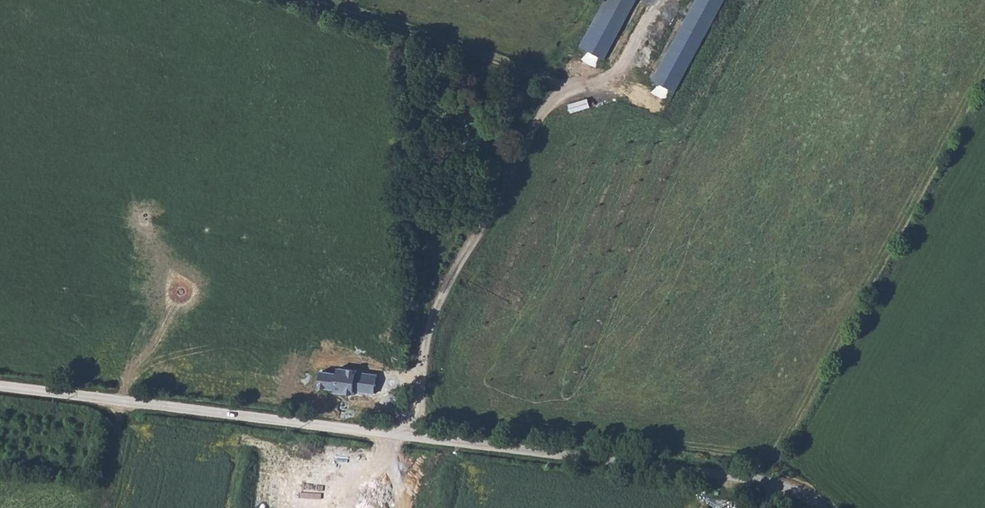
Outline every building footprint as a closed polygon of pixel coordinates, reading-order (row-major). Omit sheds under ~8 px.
[(583,48),(605,59),(637,0),(609,0),(583,48)] [(653,80),(675,92),(725,0),(697,0),(653,80)]
